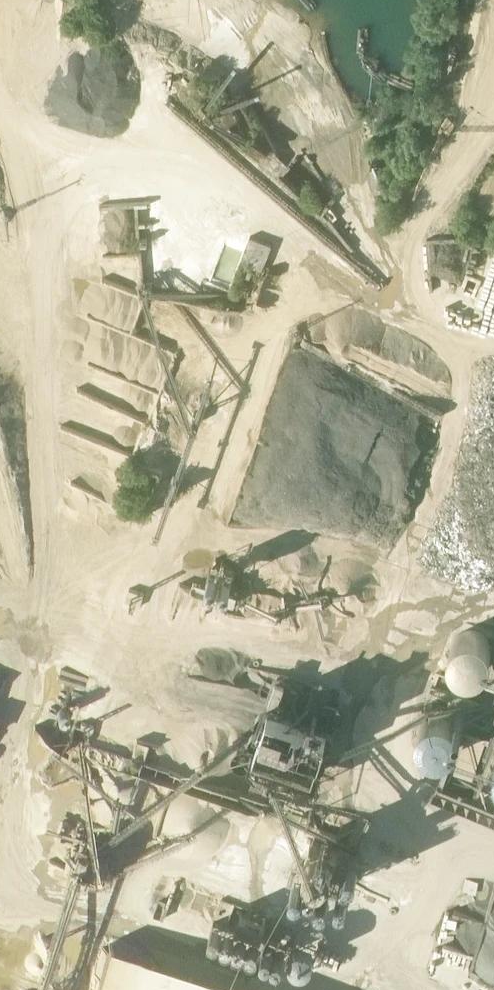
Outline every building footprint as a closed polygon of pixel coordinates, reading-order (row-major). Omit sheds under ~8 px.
[(236,267),(260,276),(269,250),(245,242),(236,267)] [(483,691),(493,695),(493,664),(483,691)] [(326,698),(283,683),(269,679),(261,703),(317,723),(321,713),(326,698)] [(429,695),(411,747),(402,774),(414,801),(493,833),(493,719),(429,695)] [(317,723),(261,703),(247,745),(239,743),(232,765),(315,794),(337,730),(317,723)] [(335,718),(321,713),(317,723),(331,728),(335,718)] [(338,857),(310,847),(301,871),(329,881),(338,857)] [(301,871),(300,871),(294,887),(324,898),(330,882),(329,881),(301,871)] [(221,905),(213,926),(234,934),(240,917),(246,920),(247,915),(221,905)] [(246,920),(240,917),(234,934),(213,926),(209,936),(257,953),(266,927),(246,920)] [(110,950),(99,989),(241,989),(110,950)]
